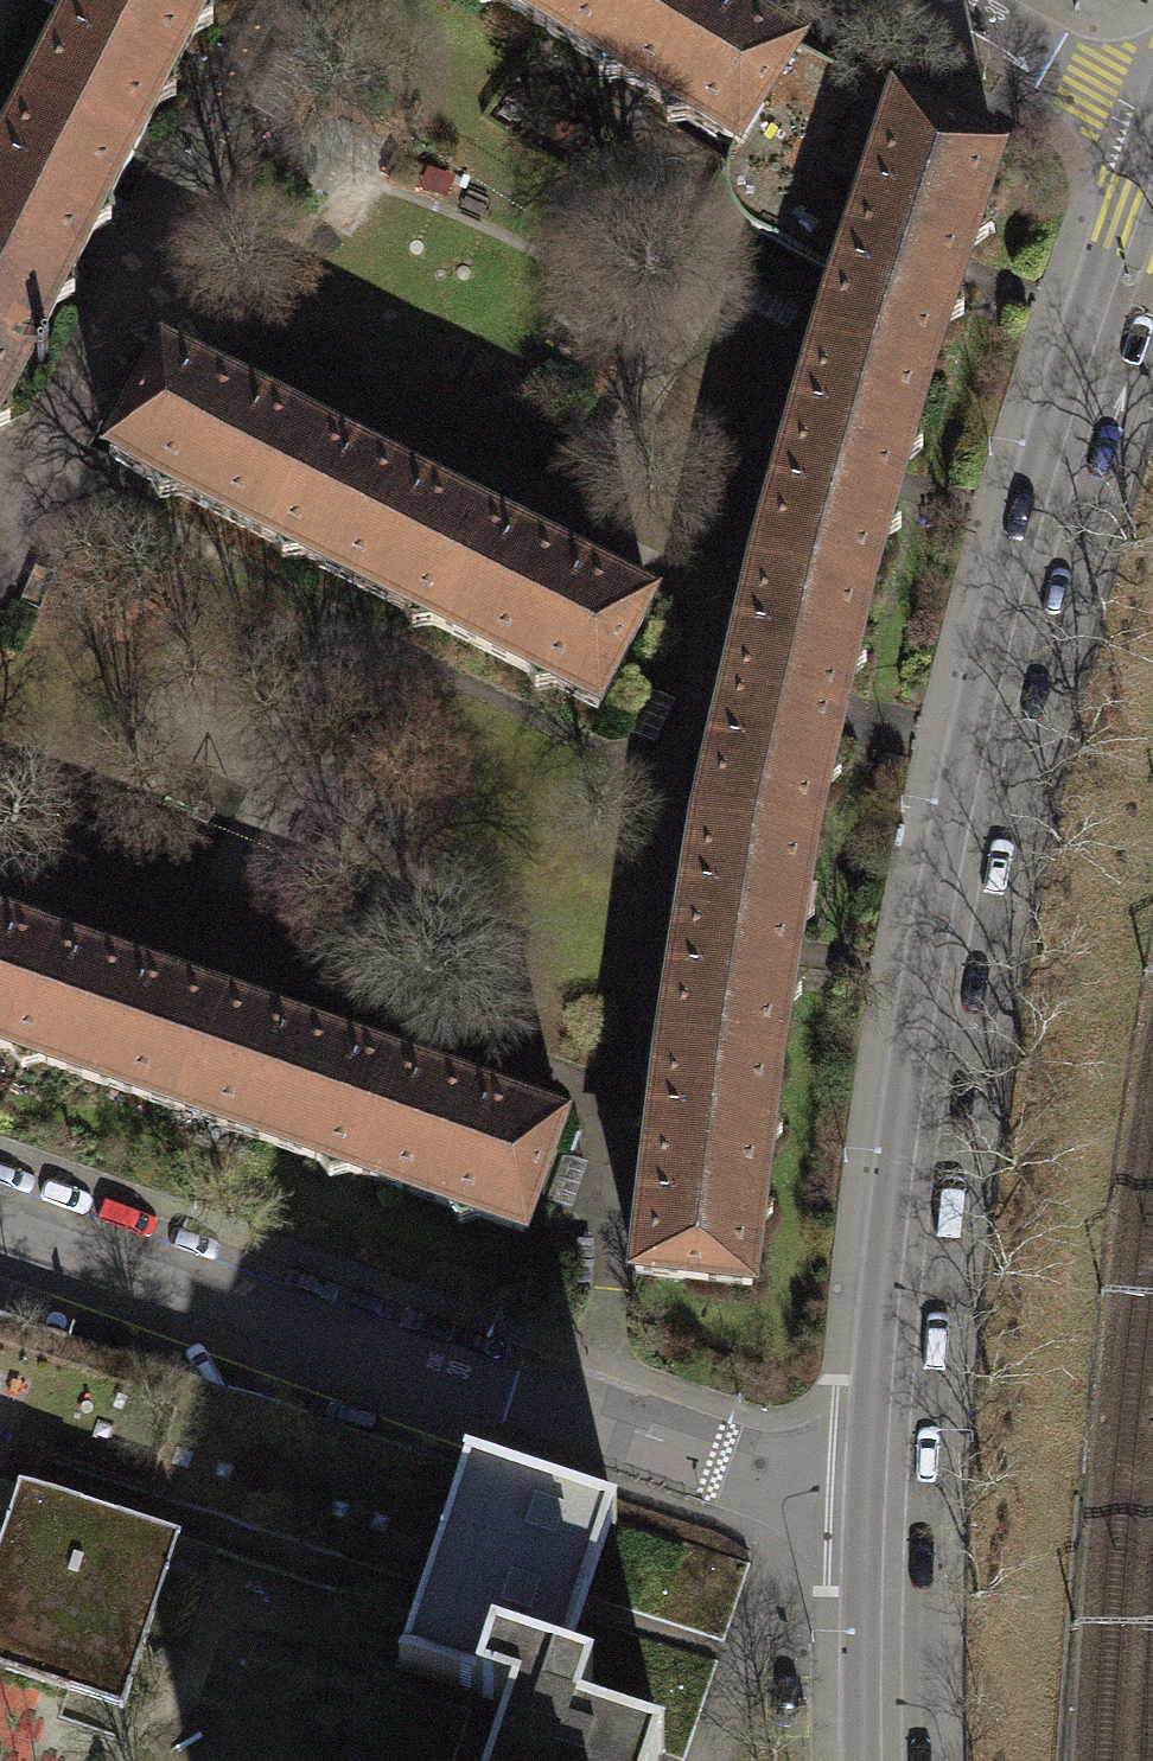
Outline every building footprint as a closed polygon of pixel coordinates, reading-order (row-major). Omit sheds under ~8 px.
[(28,100),(132,153),(210,0),(79,0),(28,100)] [(564,0),(477,0),(477,2),(499,0),(545,30),(564,0)] [(545,30),(592,59),(599,78),(620,77),(659,102),(666,121),(689,121),(734,149),(736,151),(800,51),(718,0),(564,0),(545,30)] [(750,211),(832,68),(800,51),(736,151),(734,149),(729,160),(726,172),(727,187),(729,199),(734,209),(743,220),(753,229),(750,224),(749,219),(749,215),(750,211)] [(817,342),(930,376),(947,325),(963,314),(957,294),(963,276),(972,246),(988,236),(982,217),(1000,162),(832,68),(750,211),(749,215),(749,219),(750,224),(753,229),(837,278),(817,342)] [(30,352),(132,153),(28,100),(0,155),(0,336),(30,352)] [(30,352),(0,336),(0,411),(30,352)] [(930,376),(817,342),(756,562),(869,591),(884,537),(902,524),(894,504),(901,480),(906,460),(922,449),(915,429),(930,376)] [(273,542),(327,436),(230,386),(163,352),(108,458),(149,479),(158,497),(181,495),(273,542)] [(433,624),(488,519),(385,466),(327,436),(273,542),(283,561),(304,558),(404,609),(411,627),(433,624)] [(488,519),(433,624),(527,672),(536,690),(557,688),(596,708),(651,602),(558,555),(488,519)] [(728,690),(841,716),(850,675),(866,663),(857,643),(869,591),(756,562),(728,690)] [(841,716),(728,690),(698,819),(813,840),(825,786),(841,775),(832,754),(841,716)] [(662,1045),(778,1062),(786,1007),(800,993),(791,972),(795,951),(798,928),(813,913),(804,892),(813,840),(698,819),(662,1045)] [(9,1052),(50,939),(0,921),(0,1048),(9,1052)] [(50,939),(9,1052),(23,1067),(41,1063),(179,1112),(220,999),(77,949),(50,939)] [(220,999),(179,1112),(319,1161),(329,1178),(349,1172),(389,1059),(249,1010),(220,999)] [(778,1062),(662,1045),(634,1273),(752,1287),(759,1230),(772,1214),(763,1197),(768,1146),(781,1134),(772,1116),(778,1062)] [(389,1059),(349,1172),(449,1208),(461,1224),(478,1218),(523,1234),(563,1121),(421,1071),(389,1059)] [(31,1488),(41,1458),(77,1352),(463,1481),(467,1470),(80,1342),(0,1315),(0,1478),(18,1484),(31,1488)] [(77,1352),(41,1458),(428,1586),(463,1481),(77,1352)] [(512,1707),(400,1670),(428,1586),(41,1458),(31,1488),(179,1538),(122,1709),(0,1669),(0,1760),(494,1760),(512,1707)] [(662,1749),(580,1722),(594,1682),(563,1672),(582,1614),(614,1518),(467,1469),(467,1470),(463,1481),(428,1586),(400,1670),(512,1707),(494,1760),(658,1760),(662,1749)] [(18,1484),(0,1478),(0,1539),(18,1484)] [(31,1488),(18,1484),(0,1539),(0,1669),(122,1709),(179,1538),(31,1488)]
